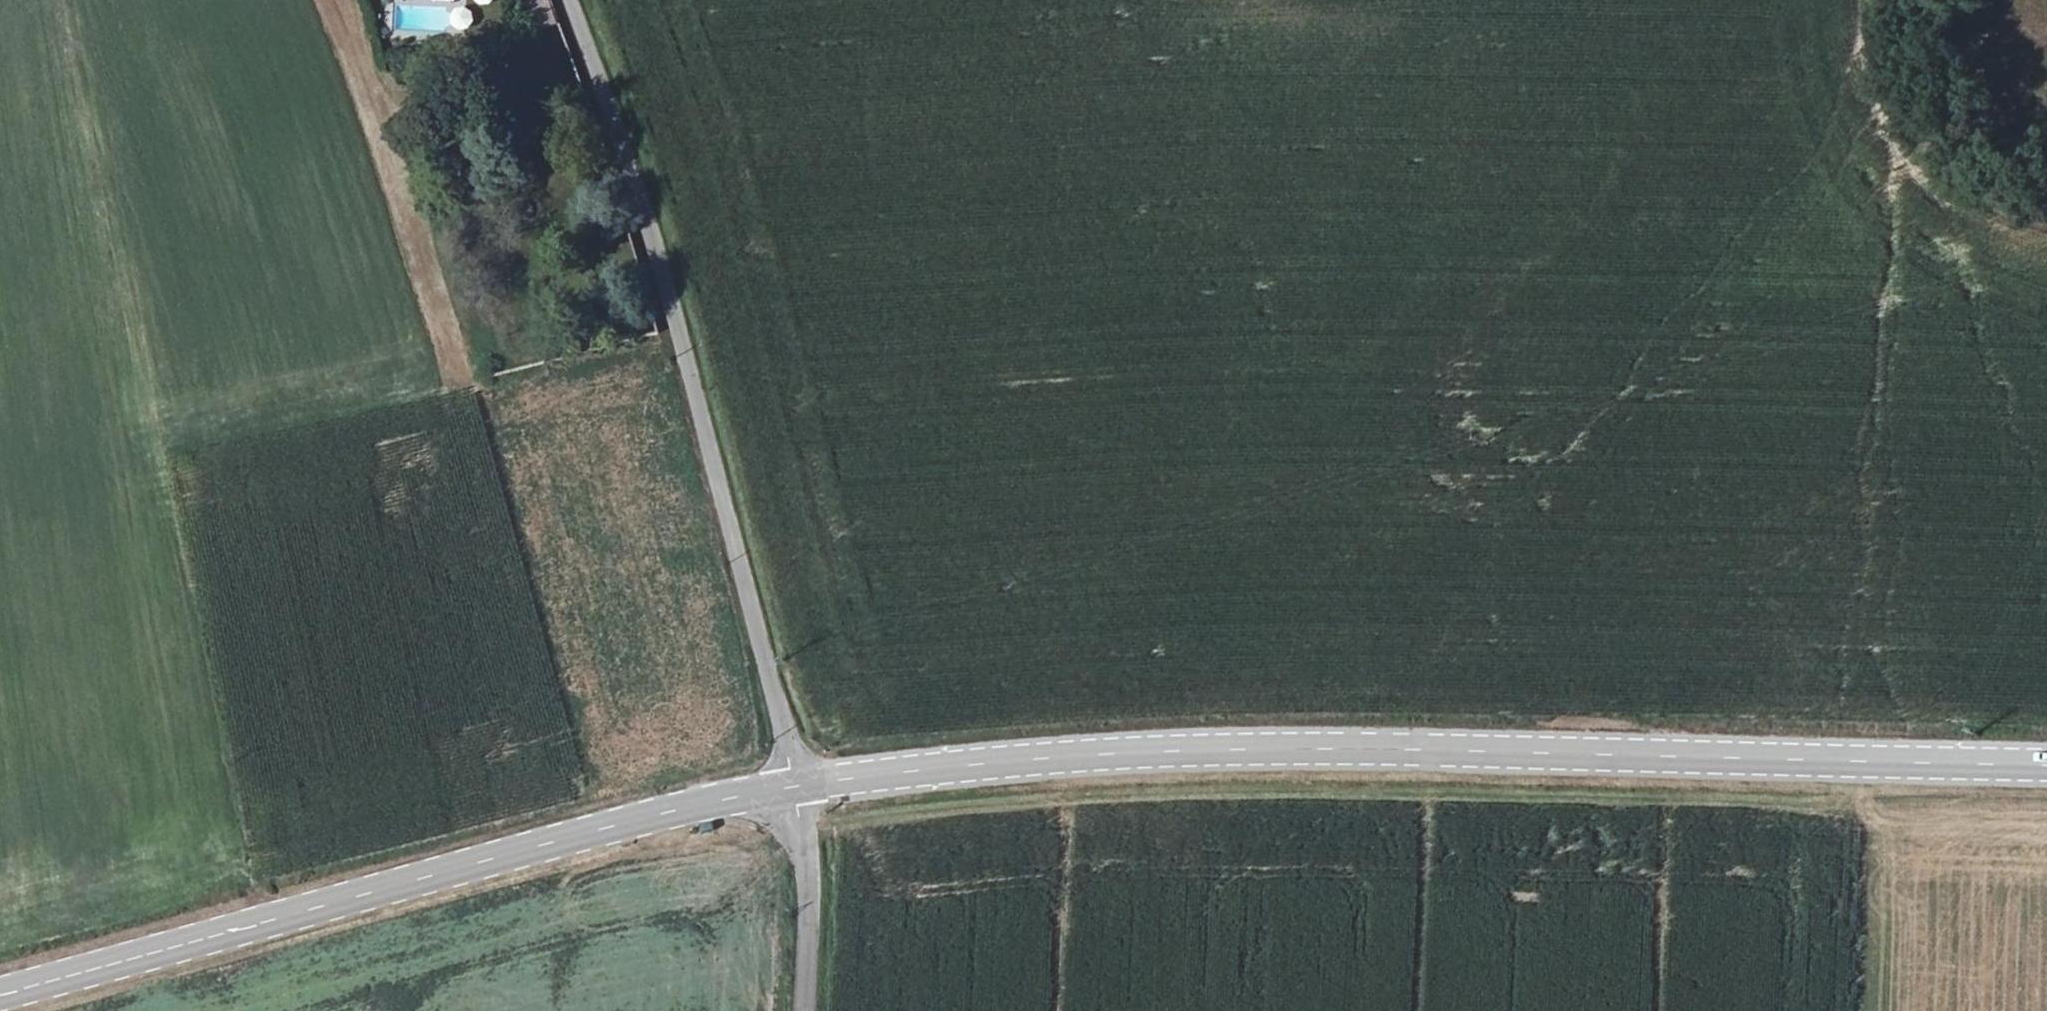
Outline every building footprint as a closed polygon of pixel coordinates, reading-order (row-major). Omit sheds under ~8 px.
[(551,2),(541,6),(550,29),(560,25),(551,2)]
